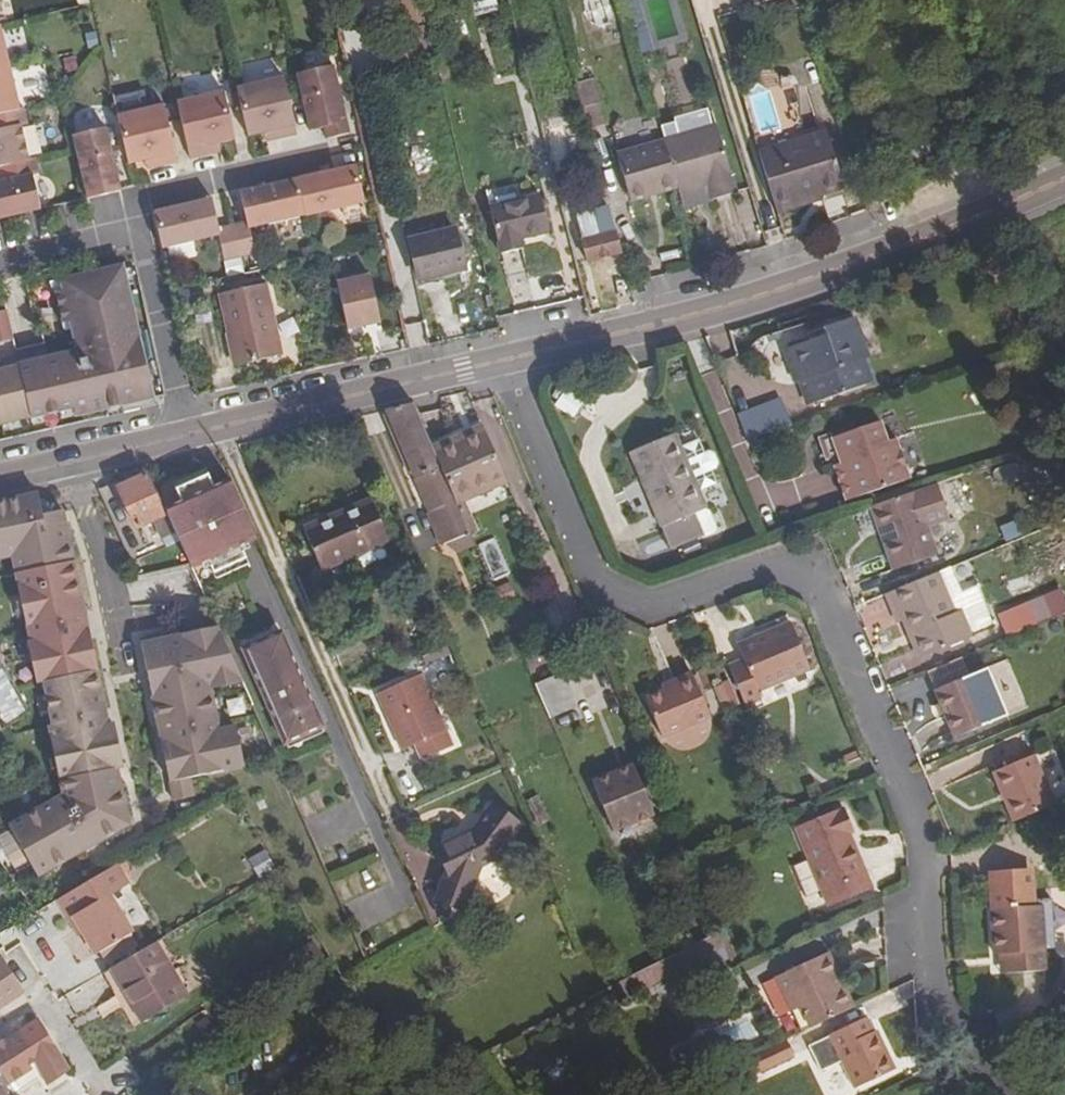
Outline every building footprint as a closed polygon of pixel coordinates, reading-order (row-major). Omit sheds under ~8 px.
[(493,14),(512,10),(509,0),(489,0),(493,14)] [(746,6),(744,7),(748,19),(792,5),(791,0),(767,0),(746,6)] [(329,63),(293,71),(306,129),(321,125),(324,139),(347,134),(329,63)] [(0,66),(0,110),(15,107),(6,65),(0,66)] [(233,85),(244,134),(261,130),(274,127),(276,136),(278,135),(292,132),(279,75),(233,85)] [(606,129),(594,86),(577,90),(589,133),(606,129)] [(219,88),(173,99),(187,156),(203,152),(201,144),(214,141),(230,137),(219,88)] [(113,113),(124,161),(141,157),(154,154),(156,163),(158,162),(172,159),(159,102),(113,113)] [(0,110),(0,163),(18,158),(10,125),(22,122),(19,106),(15,107),(0,110)] [(101,126),(68,133),(82,197),(115,189),(101,126)] [(276,136),(274,127),(261,130),(263,139),(276,136)] [(663,146),(676,191),(678,197),(683,214),(712,205),(733,199),(715,131),(663,146)] [(767,209),(812,196),(835,189),(818,132),(751,153),(767,209)] [(583,133),(563,136),(566,162),(587,159),(583,133)] [(214,141),(201,144),(203,152),(216,149),(214,141)] [(676,191),(663,146),(616,160),(629,205),(676,191)] [(156,163),(154,154),(141,157),(143,166),(156,163)] [(30,209),(21,174),(29,172),(25,157),(18,158),(0,163),(0,215),(30,209)] [(350,165),(293,179),(301,215),(301,216),(359,203),(350,165)] [(301,215),(293,179),(242,191),(250,227),(301,215)] [(242,191),(234,193),(241,223),(243,229),(250,227),(242,191)] [(812,196),(767,209),(769,215),(814,202),(812,196)] [(206,199),(198,201),(207,237),(214,235),(213,230),(206,199)] [(198,201),(148,213),(157,249),(207,237),(198,201)] [(551,249),(542,210),(492,221),(503,268),(526,262),(524,255),(551,249)] [(621,254),(612,218),(594,223),(591,210),(573,215),(574,217),(569,218),(575,242),(582,241),(587,263),(621,254)] [(241,223),(228,226),(236,264),(250,261),(243,229),(241,223)] [(228,226),(213,230),(214,235),(222,267),(236,264),(228,226)] [(461,228),(409,240),(418,279),(469,267),(461,228)] [(64,408),(66,416),(98,410),(95,398),(110,395),(113,407),(132,403),(130,392),(142,389),(118,267),(55,279),(58,288),(50,290),(58,322),(65,319),(72,348),(13,362),(13,363),(0,366),(0,422),(64,408)] [(330,279),(340,330),(376,323),(367,272),(330,279)] [(262,284),(216,295),(232,366),(279,356),(262,284)] [(823,331),(813,335),(835,392),(866,381),(857,358),(866,354),(852,312),(821,324),(823,331)] [(810,401),(835,392),(813,335),(783,346),(796,380),(801,378),(810,401)] [(142,389),(130,392),(132,403),(144,401),(142,389)] [(95,398),(98,410),(113,407),(110,395),(95,398)] [(457,502),(432,448),(414,404),(387,411),(430,512),(428,512),(442,543),(448,541),(469,532),(457,502)] [(848,428),(870,487),(909,472),(896,433),(888,436),(880,417),(848,428)] [(870,487),(848,428),(833,434),(831,431),(818,436),(826,455),(831,454),(839,451),(842,458),(834,461),(847,495),(870,487)] [(506,481),(485,432),(467,439),(465,434),(432,448),(457,502),(506,481)] [(674,433),(629,452),(660,527),(669,547),(703,533),(694,513),(696,513),(690,499),(699,495),(697,491),(680,448),(674,433)] [(697,441),(680,448),(697,491),(715,484),(709,471),(714,469),(717,463),(713,454),(708,452),(703,453),(697,441)] [(831,454),(834,461),(842,458),(839,451),(831,454)] [(213,486),(208,475),(175,490),(180,501),(163,508),(167,517),(173,531),(190,568),(208,560),(214,574),(246,560),(240,545),(213,486)] [(173,531),(167,517),(164,518),(145,477),(118,490),(136,530),(153,522),(159,537),(173,531)] [(229,479),(213,486),(240,545),(256,538),(229,479)] [(909,491),(867,507),(891,570),(934,554),(909,491)] [(0,502),(0,558),(5,557),(55,799),(7,826),(36,875),(136,824),(121,765),(129,762),(121,720),(115,722),(64,510),(42,514),(39,493),(0,502)] [(704,508),(699,495),(690,499),(696,513),(704,508)] [(371,499),(302,529),(320,570),(389,540),(371,499)] [(475,544),(469,532),(448,541),(457,550),(475,544)] [(478,543),(492,580),(508,573),(494,537),(478,543)] [(914,631),(924,656),(968,637),(956,611),(951,612),(933,573),(889,592),(901,619),(908,633),(914,631)] [(1034,625),(1060,616),(1051,590),(1025,599),(1034,625)] [(901,619),(889,592),(883,595),(895,622),(901,619)] [(724,664),(740,705),(756,698),(807,676),(785,622),(732,646),(737,658),(724,664)] [(215,626),(132,641),(166,802),(195,796),(191,780),(244,769),(236,724),(221,725),(212,691),(240,681),(215,626)] [(280,631),(240,648),(281,742),(321,724),(280,631)] [(919,658),(924,656),(914,631),(908,633),(919,658)] [(2,667),(0,669),(0,718),(5,727),(24,715),(2,667)] [(671,685),(659,691),(640,699),(656,735),(705,713),(687,671),(669,680),(671,685)] [(967,672),(929,687),(951,736),(988,720),(967,672)] [(578,708),(563,674),(536,686),(551,720),(578,708)] [(421,675),(378,694),(402,749),(414,743),(421,759),(452,745),(421,675)] [(671,685),(669,680),(657,685),(659,691),(671,685)] [(736,702),(727,682),(713,688),(722,708),(736,702)] [(756,698),(740,705),(743,713),(760,706),(756,698)] [(1051,803),(1030,754),(990,771),(1010,819),(1051,803)] [(633,763),(592,780),(613,830),(653,812),(633,763)] [(474,830),(437,847),(446,867),(439,890),(444,901),(459,905),(465,901),(474,879),(469,869),(493,858),(517,824),(494,804),(474,830)] [(839,834),(844,832),(849,829),(840,808),(836,809),(835,807),(793,825),(806,858),(819,890),(826,904),(868,887),(861,870),(855,873),(839,834)] [(861,870),(844,832),(839,834),(855,873),(861,870)] [(253,874),(271,866),(264,851),(247,858),(253,874)] [(819,890),(806,858),(790,865),(803,896),(819,890)] [(75,918),(112,898),(110,895),(128,884),(117,864),(57,898),(68,918),(73,916),(75,918)] [(127,923),(112,898),(75,918),(83,932),(90,945),(127,923)] [(993,951),(997,951),(1003,950),(1005,970),(1042,968),(1039,903),(989,907),(993,951)] [(75,918),(69,921),(78,935),(83,932),(75,918)] [(95,954),(133,932),(127,923),(90,945),(95,954)] [(124,999),(172,970),(155,942),(106,971),(124,999)] [(638,991),(696,962),(688,948),(657,963),(631,976),(638,991)] [(809,1022),(850,1004),(825,949),(774,973),(782,991),(789,1007),(799,1027),(809,1022)] [(1003,950),(997,951),(998,971),(1005,970),(1003,950)] [(17,988),(0,962),(0,1005),(20,992),(17,988)] [(187,996),(172,970),(124,999),(140,1025),(187,996)] [(863,1012),(824,1030),(849,1084),(890,1064),(878,1037),(875,1038),(863,1012)] [(205,1018),(194,1025),(203,1038),(213,1031),(205,1018)] [(9,1087),(37,1070),(48,1087),(68,1074),(72,1070),(38,1019),(0,1044),(0,1073),(9,1087)] [(790,1052),(783,1035),(726,1061),(734,1078),(790,1052)] [(5,1090),(9,1087),(0,1073),(0,1094),(8,1094),(5,1090)]
